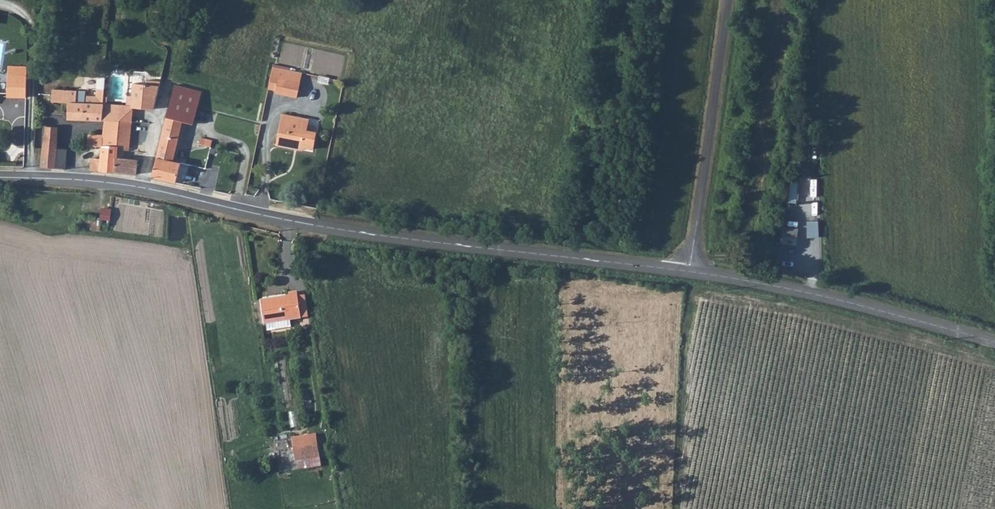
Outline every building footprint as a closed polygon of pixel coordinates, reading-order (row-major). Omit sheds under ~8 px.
[(298,91),(300,77),(279,72),(271,71),(268,86),(277,86),(279,89),(298,91)] [(30,75),(12,74),(11,95),(29,96),(30,75)] [(159,80),(148,79),(148,82),(148,88),(158,88),(159,80)] [(148,82),(136,82),(135,104),(146,104),(148,88),(148,82)] [(180,121),(190,123),(198,90),(171,83),(147,175),(172,180),(176,162),(169,160),(180,121)] [(71,108),(71,116),(105,118),(106,102),(106,91),(107,87),(100,87),(99,95),(96,94),(96,96),(95,102),(88,102),(88,95),(89,90),(55,88),(55,100),(66,100),(65,108),(71,108)] [(123,103),(106,102),(105,118),(107,118),(123,117),(123,103)] [(307,119),(281,113),(274,144),(292,148),(293,145),(311,149),(315,132),(305,130),(307,119)] [(106,132),(106,145),(120,147),(123,117),(107,118),(106,132)] [(120,151),(131,153),(135,120),(123,117),(120,147),(120,151)] [(44,160),(57,160),(59,145),(59,124),(46,123),(44,160)] [(90,132),(89,143),(104,145),(106,145),(106,132),(90,132)] [(68,146),(59,145),(57,160),(57,166),(68,167),(68,146)] [(93,157),(92,168),(118,171),(120,151),(120,147),(106,145),(104,145),(103,158),(93,157)] [(138,155),(135,153),(131,153),(120,151),(118,171),(140,174),(139,158),(138,155)] [(110,230),(112,209),(103,208),(102,216),(85,215),(84,228),(110,230)] [(808,220),(808,236),(820,236),(820,220),(808,220)] [(797,226),(786,226),(785,235),(796,236),(797,226)] [(765,249),(765,258),(773,258),(773,250),(765,249)] [(262,295),(266,327),(291,325),(290,315),(302,314),(300,291),(299,287),(289,288),(289,291),(262,295)] [(306,290),(300,291),(302,314),(309,313),(306,290)] [(874,328),(875,319),(868,317),(866,326),(874,328)] [(312,431),(288,434),(290,456),(315,453),(312,431)]
